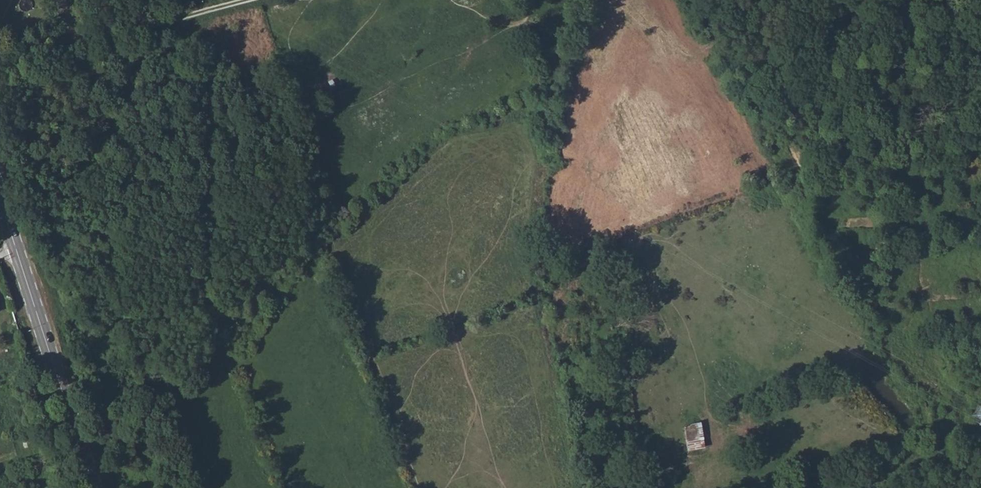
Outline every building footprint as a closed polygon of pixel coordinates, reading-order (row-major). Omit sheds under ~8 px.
[(700,422),(683,425),(687,450),(704,447),(700,422)]
